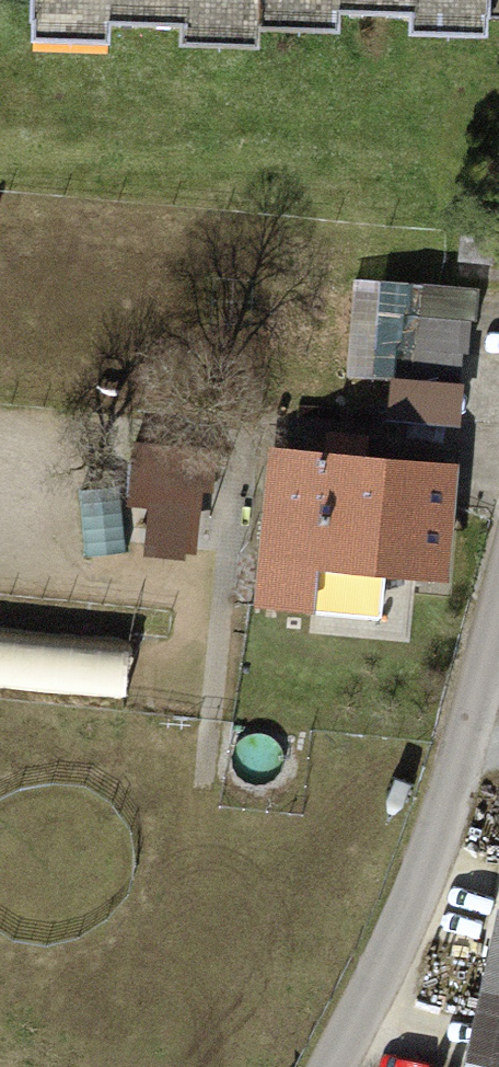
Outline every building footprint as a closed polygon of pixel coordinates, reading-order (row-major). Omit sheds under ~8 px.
[(9,43),(243,49),(244,30),(245,0),(10,0),(9,43)] [(244,30),(478,37),(479,0),(245,0),(244,30)] [(352,373),(389,375),(388,406),(468,409),(472,276),(355,272),(352,373)] [(203,450),(132,454),(137,547),(208,543),(203,450)] [(444,471),(261,452),(243,617),(317,625),(322,572),(432,584),(444,471)] [(128,693),(129,635),(0,633),(0,691),(128,693)] [(470,1004),(498,1011),(498,867),(470,1004)]
